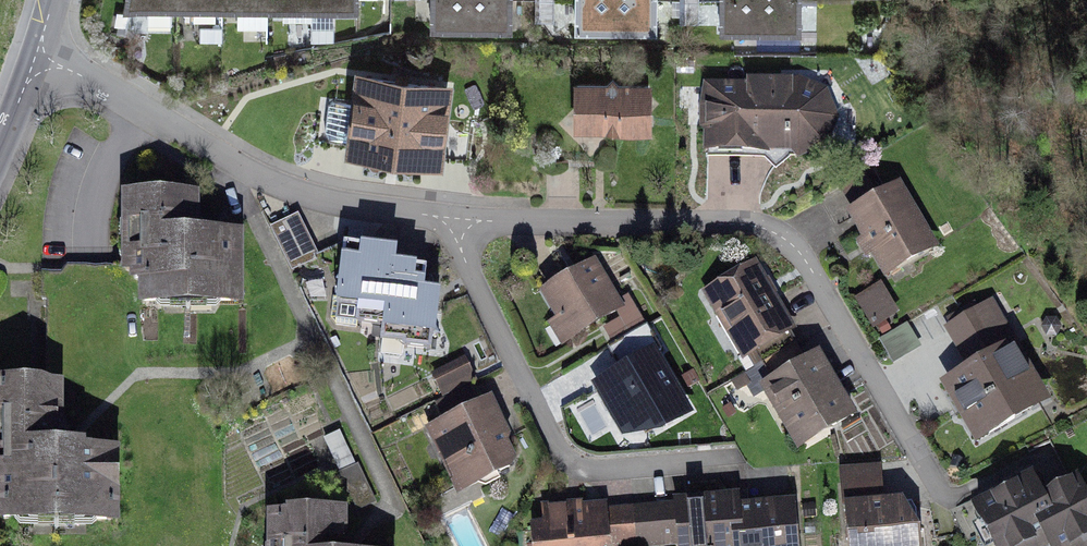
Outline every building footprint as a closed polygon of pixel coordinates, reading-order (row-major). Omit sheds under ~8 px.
[(180,8),(180,0),(131,0),(131,8),(180,8)] [(520,0),(444,0),(443,35),(519,36),(520,0)] [(663,0),(587,0),(586,35),(662,37),(663,0)] [(804,0),(728,0),(727,36),(803,37),(804,0)] [(377,76),(368,151),(462,162),(470,87),(377,76)] [(832,88),(721,87),(721,153),(832,154),(832,88)] [(667,90),(589,90),(589,133),(667,133),(667,90)] [(347,126),(349,94),(329,92),(327,124),(347,126)] [(860,220),(894,282),(943,255),(908,193),(860,220)] [(272,220),(289,265),(317,255),(299,209),(272,220)] [(191,211),(131,213),(132,304),(249,303),(247,240),(192,241),(191,211)] [(347,240),(337,321),(355,323),(357,305),(386,309),(392,257),(394,246),(347,240)] [(392,257),(386,309),(380,350),(402,353),(404,339),(431,342),(438,286),(423,284),(426,261),(392,257)] [(605,263),(552,297),(581,343),(635,310),(605,263)] [(879,276),(856,290),(874,318),(896,304),(879,276)] [(766,277),(718,305),(760,377),(809,349),(766,277)] [(1024,346),(954,382),(988,449),(1058,413),(1024,346)] [(851,422),(809,349),(761,377),(804,450),(851,422)] [(444,393),(474,378),(462,353),(432,367),(444,393)] [(661,356),(608,394),(640,439),(693,402),(661,356)] [(0,377),(0,469),(3,522),(122,523),(121,440),(69,440),(66,376),(0,377)] [(590,437),(612,424),(594,393),(571,406),(590,437)] [(502,404),(440,425),(463,495),(526,474),(502,404)] [(1002,545),(1047,545),(1054,542),(1057,545),(1086,545),(1086,489),(1083,482),(1054,499),(1037,471),(978,505),(1002,545)] [(762,545),(817,545),(816,498),(761,499),(762,545)] [(856,500),(858,545),(927,545),(925,498),(856,500)] [(676,500),(677,545),(761,545),(760,499),(676,500)] [(539,545),(641,545),(641,515),(539,516),(539,545)] [(295,529),(295,545),(356,545),(355,530),(295,529)]
